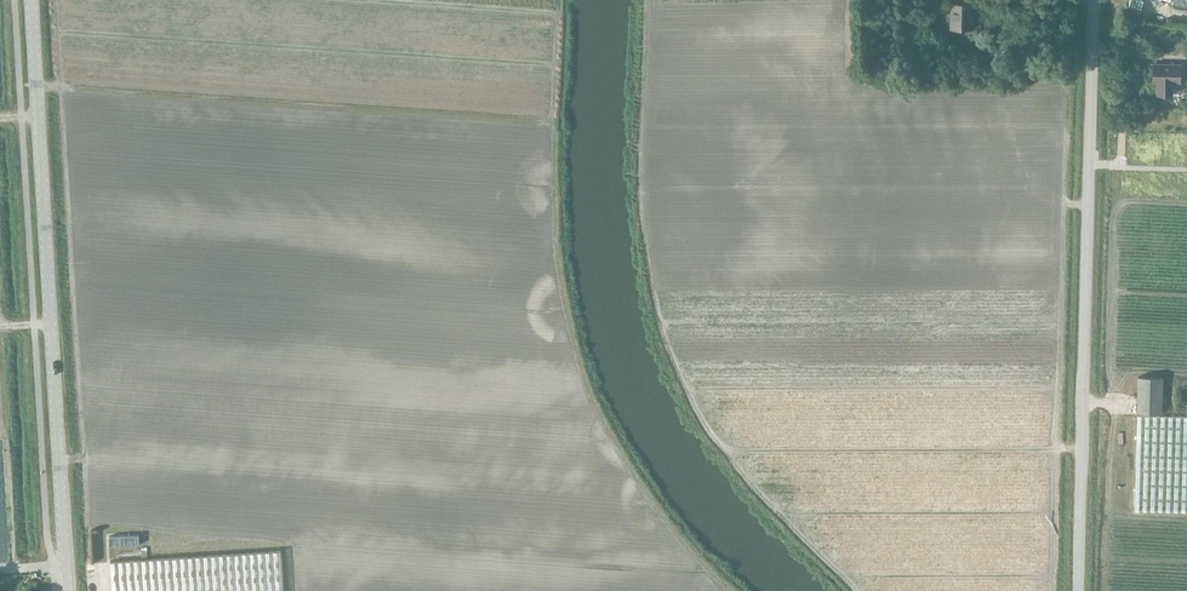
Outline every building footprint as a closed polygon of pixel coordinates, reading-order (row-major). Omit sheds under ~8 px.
[(951,28),(972,28),(972,17),(969,17),(970,3),(951,3),(951,28)] [(1156,94),(1172,94),(1173,82),(1180,82),(1180,64),(1153,63),(1153,81),(1157,82),(1156,94)] [(1137,412),(1162,413),(1163,377),(1138,377),(1137,412)] [(1186,511),(1186,416),(1137,415),(1135,509),(1186,511)] [(111,561),(113,590),(284,590),(281,550),(220,555),(111,561)]
